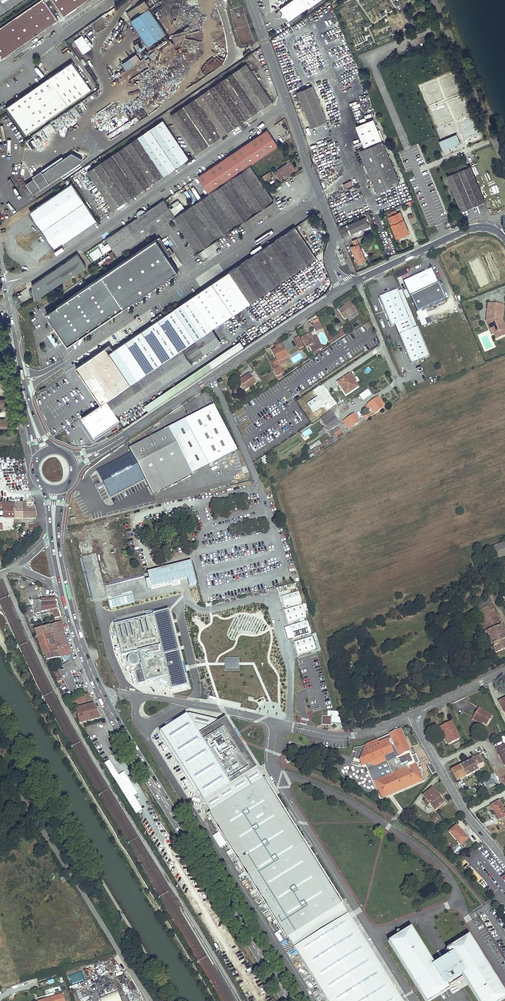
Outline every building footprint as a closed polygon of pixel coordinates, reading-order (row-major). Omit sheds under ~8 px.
[(0,27),(0,54),(3,58),(58,19),(46,1),(47,0),(40,0),(0,27)] [(24,0),(0,0),(0,17),(24,0)] [(64,15),(86,0),(54,0),(64,15)] [(196,23),(201,30),(204,28),(205,29),(206,29),(218,22),(218,20),(217,19),(218,18),(219,19),(220,19),(219,18),(236,6),(232,0),(230,0),(196,23)] [(320,0),(293,0),(280,9),(282,13),(281,18),(287,18),(289,22),(320,0)] [(166,34),(145,1),(127,13),(132,20),(131,21),(147,46),(166,34)] [(76,44),(84,38),(79,31),(71,38),(76,44)] [(168,40),(158,47),(162,52),(172,45),(168,40)] [(243,46),(226,57),(230,63),(247,52),(243,46)] [(127,70),(141,59),(136,53),(122,64),(127,70)] [(73,60),(7,106),(26,134),(92,88),(73,60)] [(138,63),(87,99),(95,111),(147,75),(138,63)] [(246,64),(171,115),(196,152),(271,101),(246,64)] [(312,86),(299,91),(296,92),(311,127),(314,126),(327,121),(312,86)] [(40,131),(56,153),(102,121),(95,111),(87,99),(40,131)] [(440,114),(441,116),(447,113),(444,105),(431,109),(434,116),(440,114)] [(113,209),(188,158),(163,120),(88,171),(113,209)] [(365,148),(382,140),(374,121),(357,128),(365,148)] [(267,130),(198,177),(209,193),(278,146),(267,130)] [(457,134),(440,140),(443,149),(460,142),(457,134)] [(377,192),(400,182),(382,140),(365,148),(359,150),(377,192)] [(72,152),(64,158),(77,161),(82,158),(72,152)] [(62,156),(42,170),(43,172),(47,169),(62,171),(49,180),(51,182),(84,160),(82,158),(77,161),(64,158),(62,156)] [(288,163),(276,171),(279,177),(281,176),(282,177),(296,169),(291,161),(290,162),(289,159),(286,161),(288,163)] [(466,162),(448,170),(450,175),(447,176),(462,211),(485,201),(470,166),(468,167),(466,162)] [(175,217),(173,218),(181,230),(258,178),(250,166),(175,217)] [(34,178),(14,192),(21,203),(51,182),(49,180),(62,171),(47,169),(43,172),(42,170),(33,176),(34,178)] [(269,172),(262,177),(265,181),(272,176),(269,172)] [(258,178),(181,230),(190,244),(267,192),(258,178)] [(351,180),(343,184),(346,189),(353,185),(351,180)] [(71,183),(30,211),(55,248),(96,220),(71,183)] [(267,192),(190,244),(196,253),(273,201),(267,192)] [(117,255),(117,256),(173,218),(175,217),(164,200),(106,239),(114,251),(109,254),(112,259),(117,255)] [(390,216),(388,217),(397,237),(409,233),(400,212),(398,213),(390,216)] [(366,217),(354,222),(358,230),(369,225),(366,217)] [(354,222),(348,225),(351,233),(358,230),(354,222)] [(345,226),(341,228),(344,236),(349,234),(345,226)] [(125,343),(146,374),(182,349),(212,329),(316,258),(295,227),(125,343)] [(165,250),(168,248),(160,236),(157,238),(165,250)] [(165,250),(157,238),(47,312),(68,345),(179,270),(169,256),(165,250)] [(357,239),(353,240),(355,245),(351,247),(357,263),(365,259),(357,239)] [(107,258),(104,255),(105,254),(97,247),(89,256),(101,266),(107,258)] [(170,247),(168,248),(165,250),(169,256),(174,253),(170,247)] [(348,273),(355,272),(350,251),(344,253),(348,273)] [(78,253),(32,284),(36,299),(86,265),(78,253)] [(417,312),(445,299),(431,269),(403,282),(417,312)] [(413,329),(397,290),(378,298),(390,327),(396,324),(400,334),(398,335),(410,364),(429,356),(417,327),(413,329)] [(345,306),(339,310),(344,318),(346,317),(349,321),(357,315),(348,302),(344,305),(345,306)] [(487,313),(486,321),(490,331),(493,329),(495,333),(494,334),(496,339),(504,336),(504,329),(501,331),(497,320),(497,315),(502,315),(503,305),(493,304),(492,313),(487,313)] [(426,324),(421,312),(416,314),(421,326),(426,324)] [(502,315),(497,315),(497,320),(501,331),(504,329),(504,328),(501,319),(502,315)] [(319,322),(312,325),(314,330),(313,330),(314,332),(322,328),(319,322)] [(212,329),(182,349),(192,363),(222,343),(212,329)] [(328,341),(330,346),(344,336),(340,330),(337,335),(328,341)] [(312,338),(310,334),(302,338),(307,347),(310,346),(311,348),(310,348),(314,355),(320,351),(319,350),(321,349),(321,348),(316,337),(312,338)] [(211,368),(244,348),(241,342),(208,362),(211,368)] [(109,353),(130,385),(146,374),(125,343),(114,350),(109,353)] [(110,344),(105,348),(109,353),(114,350),(110,344)] [(277,349),(272,351),(275,359),(277,362),(287,357),(281,345),(276,348),(277,349)] [(76,367),(101,405),(107,400),(126,387),(130,385),(109,353),(105,348),(76,367)] [(192,363),(182,349),(146,374),(130,385),(126,387),(137,402),(192,364),(192,363)] [(289,361),(287,357),(277,362),(270,365),(272,370),(278,368),(281,374),(282,373),(279,366),(289,361)] [(188,377),(191,382),(212,368),(209,363),(188,377)] [(278,368),(272,370),(277,381),(282,377),(281,374),(278,368)] [(253,371),(238,382),(244,391),(255,384),(254,383),(259,380),(253,371)] [(349,375),(338,383),(346,395),(358,387),(355,382),(354,383),(349,375)] [(242,402),(237,405),(238,407),(265,389),(263,386),(242,401),(242,402)] [(137,402),(126,387),(107,400),(117,415),(115,416),(118,421),(120,419),(117,415),(137,402)] [(359,395),(362,400),(371,395),(368,390),(359,395)] [(145,405),(148,410),(168,397),(165,392),(145,405)] [(317,397),(306,404),(312,413),(323,405),(317,397)] [(378,398),(368,405),(374,414),(383,409),(382,408),(384,406),(378,398)] [(117,415),(107,400),(101,405),(114,424),(118,421),(115,416),(117,415)] [(114,424),(101,405),(93,410),(90,412),(82,417),(85,422),(86,422),(95,435),(108,426),(109,427),(114,424)] [(239,453),(215,406),(185,421),(191,432),(209,468),(239,453)] [(331,412),(320,419),(328,431),(339,424),(331,412)] [(354,414),(343,422),(348,429),(359,422),(354,414)] [(310,428),(302,433),(304,437),(312,432),(310,428)] [(99,476),(88,482),(95,494),(93,495),(95,499),(97,498),(99,502),(117,493),(118,496),(146,482),(153,496),(192,476),(174,440),(168,429),(129,450),(131,454),(97,471),(99,476)] [(331,431),(329,432),(333,438),(335,442),(338,440),(331,431)] [(191,432),(174,440),(192,476),(209,468),(191,432)] [(23,502),(22,503),(23,518),(36,518),(33,502),(23,502)] [(0,503),(0,507),(2,507),(3,518),(15,518),(12,503),(4,503),(0,503)] [(22,503),(12,503),(15,518),(23,518),(22,503)] [(493,547),(498,559),(504,556),(504,543),(493,547)] [(297,587),(279,592),(283,604),(301,599),(297,587)] [(480,597),(476,598),(481,610),(491,606),(488,598),(482,601),(480,597)] [(40,600),(35,600),(35,605),(32,606),(32,610),(36,610),(36,614),(49,611),(50,614),(51,617),(53,617),(54,619),(59,617),(54,599),(41,599),(41,600),(40,600)] [(284,611),(287,623),(305,617),(302,605),(284,611)] [(479,611),(486,628),(482,629),(483,633),(487,631),(495,653),(504,649),(504,637),(492,606),(491,606),(481,610),(479,611)] [(188,687),(169,611),(115,626),(122,656),(138,652),(146,683),(168,677),(172,691),(188,687)] [(289,627),(292,639),(310,633),(307,621),(289,627)] [(59,651),(58,648),(68,646),(61,623),(34,630),(36,638),(43,656),(44,655),(59,651)] [(294,643),(297,655),(315,649),(312,637),(294,643)] [(59,651),(61,657),(72,655),(69,647),(68,646),(58,648),(59,651)] [(46,660),(61,657),(59,651),(44,655),(46,660)] [(72,707),(91,700),(87,694),(70,700),(72,707)] [(75,709),(79,723),(101,717),(93,704),(75,709)] [(492,716),(479,707),(473,717),(482,723),(486,725),(492,716)] [(327,716),(331,716),(330,724),(340,725),(340,712),(327,711),(327,716)] [(187,714),(160,731),(205,803),(258,770),(226,718),(220,722),(189,715),(188,716),(187,714)] [(330,717),(323,716),(322,724),(323,725),(328,725),(329,725),(330,717)] [(457,733),(451,721),(440,727),(444,736),(446,735),(450,744),(458,740),(455,734),(457,733)] [(412,756),(400,729),(390,733),(390,734),(361,747),(354,748),(353,751),(356,753),(354,758),(359,760),(368,763),(383,797),(423,779),(416,764),(419,762),(416,754),(412,756)] [(496,749),(504,766),(504,765),(504,744),(496,749)] [(471,758),(471,759),(460,765),(466,777),(478,770),(475,765),(483,761),(479,753),(471,758)] [(433,774),(436,772),(430,762),(429,763),(430,765),(428,766),(433,774)] [(466,777),(460,765),(450,770),(457,781),(466,777)] [(341,903),(262,779),(250,786),(249,784),(219,803),(220,805),(209,813),(287,937),(341,903)] [(443,802),(432,789),(423,796),(426,799),(429,803),(434,809),(443,802)] [(499,801),(491,806),(499,820),(504,816),(504,812),(503,810),(499,801)] [(470,841),(456,826),(449,832),(463,847),(470,841)] [(469,864),(465,867),(470,873),(474,870),(469,864)] [(477,881),(482,886),(486,882),(480,878),(477,881)] [(348,914),(341,903),(287,937),(294,948),(348,914)] [(348,914),(294,948),(328,1000),(403,1000),(348,914)] [(427,1000),(447,988),(444,983),(462,971),(481,1000),(496,1000),(504,996),(504,995),(485,964),(475,947),(468,937),(448,949),(451,954),(433,966),(410,929),(390,941),(427,1000)] [(478,945),(475,947),(485,964),(488,962),(478,945)] [(70,985),(84,979),(81,971),(67,976),(70,985)] [(117,990),(99,997),(101,1000),(121,1000),(117,990)] [(64,1000),(60,1000),(58,995),(60,994),(59,992),(55,993),(56,996),(40,1000),(64,1000)]
